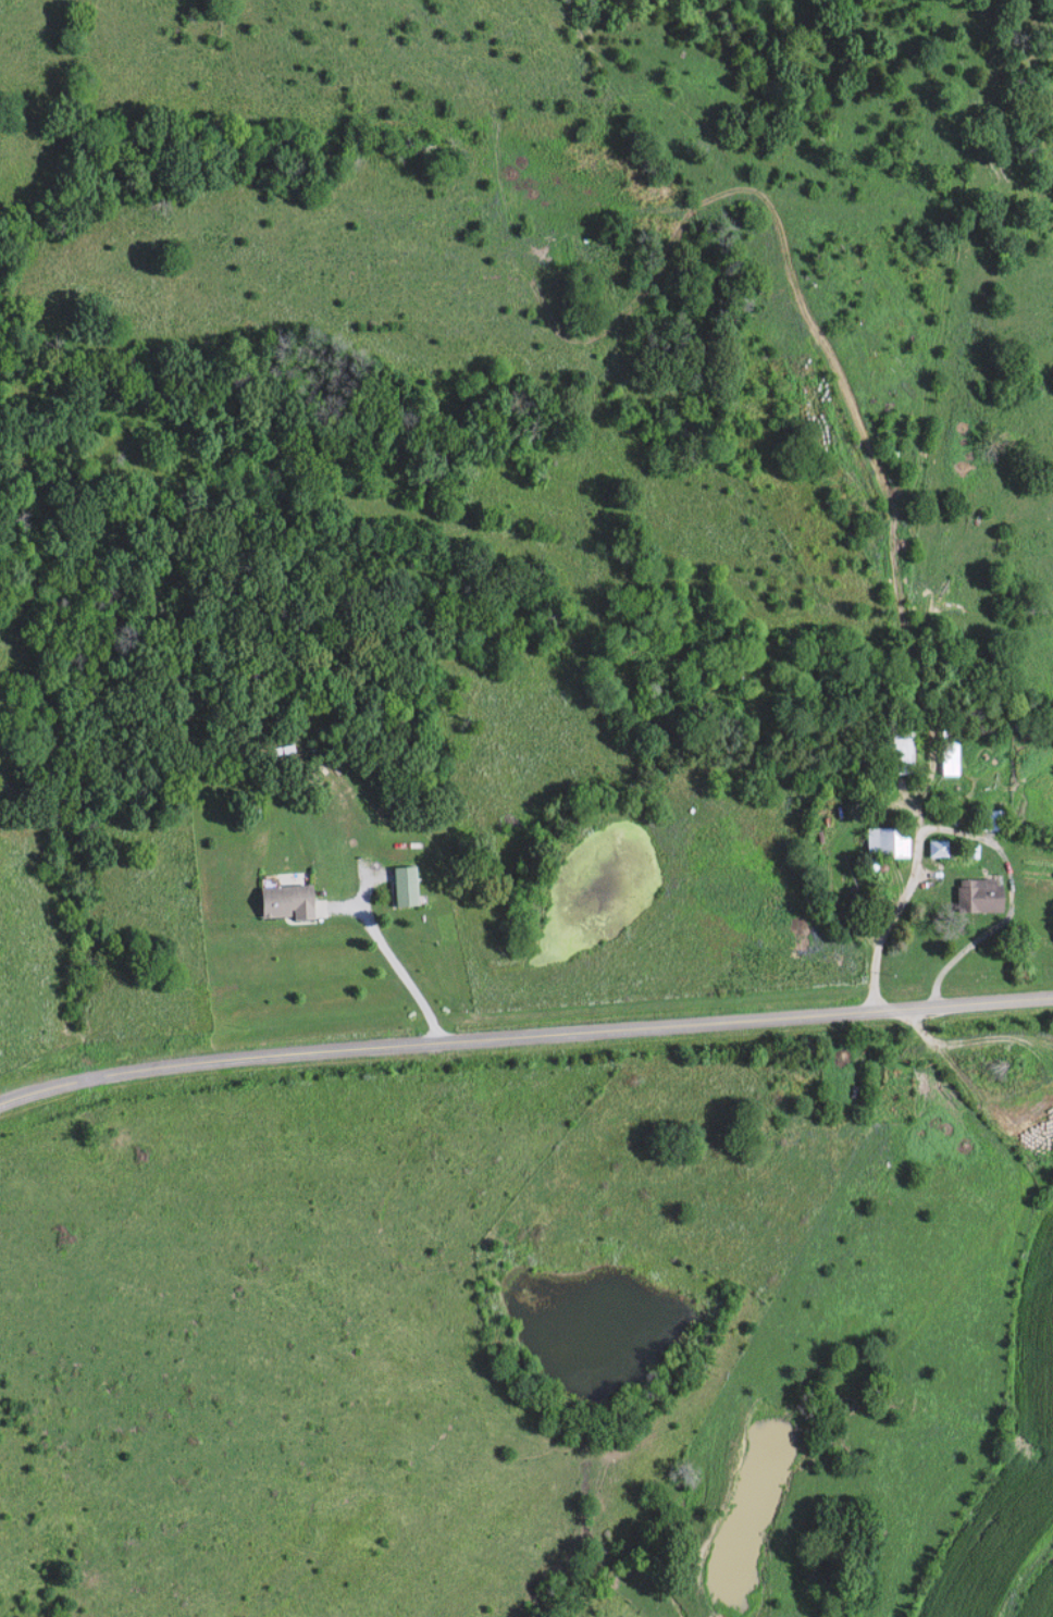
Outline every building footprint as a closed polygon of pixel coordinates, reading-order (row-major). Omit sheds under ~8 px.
[(884,730),(884,772),(909,772),(909,730),(884,730)] [(938,775),(954,775),(954,733),(938,733),(938,775)] [(863,828),(863,857),(904,857),(904,828),(863,828)] [(942,842),(926,842),(926,857),(942,857),(942,842)] [(413,906),(412,867),(390,867),(391,907),(413,906)] [(997,913),(997,880),(952,880),(952,913),(997,913)] [(255,887),(257,920),(309,918),(308,885),(255,887)]
